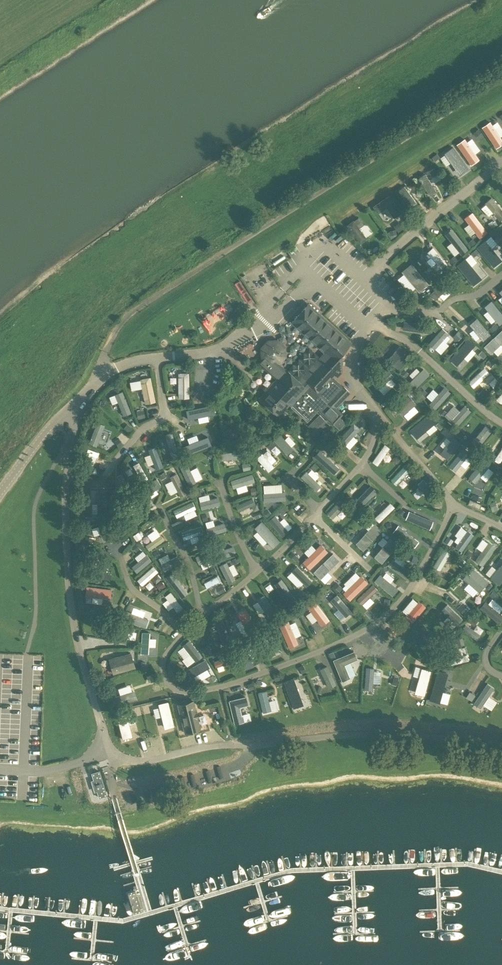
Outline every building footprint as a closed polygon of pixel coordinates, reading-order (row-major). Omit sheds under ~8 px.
[(481,128),(496,149),(501,145),(501,141),(490,123),(481,128)] [(465,140),(456,145),(471,166),(479,160),(465,140)] [(459,176),(468,169),(453,147),(444,154),(459,176)] [(425,175),(419,179),(430,197),(436,193),(425,175)] [(418,204),(404,187),(398,192),(411,209),(418,204)] [(377,203),(383,211),(388,207),(399,221),(406,214),(390,193),(377,203)] [(491,199),(485,204),(500,222),(501,220),(501,211),(491,199)] [(487,234),(472,213),(464,219),(479,240),(487,234)] [(354,222),(359,230),(364,226),(358,219),(354,222)] [(354,222),(353,221),(346,227),(360,245),(367,240),(359,230),(354,222)] [(468,251),(451,229),(444,235),(461,256),(468,251)] [(496,232),(490,236),(494,240),(499,236),(496,232)] [(476,243),(473,239),(467,243),(470,247),(476,243)] [(501,262),(485,241),(476,248),(493,268),(501,262)] [(447,265),(433,248),(427,253),(441,270),(447,265)] [(473,287),(482,280),(465,260),(456,267),(473,287)] [(428,286),(411,265),(401,273),(419,294),(428,286)] [(433,282),(438,277),(435,273),(430,279),(433,282)] [(446,279),(430,296),(435,301),(453,285),(446,279)] [(416,292),(409,295),(412,302),(418,299),(416,292)] [(491,301),(484,308),(500,327),(501,324),(501,315),(491,301)] [(456,302),(446,312),(459,324),(464,319),(458,314),(463,309),(456,302)] [(275,380),(258,399),(279,419),(289,407),(308,423),(320,411),(333,423),(339,414),(335,410),(326,401),(340,386),(328,375),(331,371),(345,355),(353,344),(309,304),(291,324),(324,354),(298,381),(284,368),(284,369),(275,380)] [(491,337),(477,320),(469,326),(482,342),(491,337)] [(403,323),(402,331),(429,335),(430,326),(403,323)] [(448,335),(442,329),(428,345),(434,351),(448,335)] [(463,335),(458,331),(453,337),(457,342),(463,335)] [(484,348),(490,356),(501,345),(501,331),(484,348)] [(282,364),(286,357),(285,346),(278,340),(267,340),(261,348),(261,358),(261,360),(269,365),(282,364)] [(467,340),(449,361),(457,368),(475,347),(467,340)] [(387,360),(398,371),(410,358),(399,347),(387,360)] [(359,355),(366,371),(375,367),(369,352),(359,355)] [(486,364),(491,368),(495,364),(489,359),(486,364)] [(269,365),(261,360),(258,365),(275,380),(284,369),(282,364),(269,365)] [(490,374),(484,368),(468,384),(473,390),(490,374)] [(410,384),(415,390),(430,376),(423,370),(410,384)] [(378,391),(393,377),(388,371),(373,385),(378,391)] [(189,374),(178,374),(178,400),(189,399),(189,374)] [(150,379),(140,380),(145,406),(155,403),(150,379)] [(351,393),(341,384),(340,386),(326,401),(335,410),(351,393)] [(435,411),(450,394),(444,389),(429,406),(435,411)] [(122,393),(114,396),(123,417),(131,415),(122,393)] [(403,417),(416,406),(407,395),(394,407),(403,417)] [(213,406),(186,412),(188,422),(216,416),(213,406)] [(456,428),(471,413),(464,407),(450,423),(456,428)] [(409,431),(417,441),(437,424),(429,415),(409,431)] [(329,426),(319,416),(307,428),(317,440),(329,426)] [(204,421),(211,444),(222,441),(215,418),(204,421)] [(95,420),(89,442),(98,444),(104,423),(95,420)] [(361,430),(354,425),(339,441),(345,447),(361,430)] [(478,450),(492,432),(485,426),(471,444),(478,450)] [(285,436),(291,444),(294,441),(288,433),(285,436)] [(179,457),(172,434),(165,437),(171,460),(179,457)] [(274,442),(287,457),(294,451),(281,436),(274,442)] [(208,439),(182,449),(185,458),(212,447),(208,439)] [(447,462),(461,444),(453,439),(440,456),(447,462)] [(277,468),(286,461),(269,440),(260,448),(277,468)] [(243,445),(221,450),(223,459),(245,454),(243,445)] [(106,454),(86,446),(84,454),(103,462),(106,454)] [(372,463),(377,467),(389,450),(384,446),(372,463)] [(501,463),(501,447),(492,462),(500,466),(501,463)] [(155,472),(163,468),(155,449),(148,451),(155,472)] [(449,468),(455,473),(470,454),(464,449),(449,468)] [(333,476),(339,470),(320,452),(314,458),(333,476)] [(469,479),(475,485),(490,466),(484,461),(469,479)] [(148,479),(139,463),(133,467),(142,483),(148,479)] [(189,488),(196,484),(187,464),(179,468),(189,488)] [(406,466),(390,482),(396,487),(411,471),(406,466)] [(321,487),(307,473),(301,478),(316,493),(321,487)] [(122,475),(116,478),(125,496),(131,492),(122,475)] [(180,498),(187,495),(176,475),(170,478),(180,498)] [(233,491),(255,484),(252,476),(231,483),(233,491)] [(424,480),(417,486),(428,500),(434,493),(424,480)] [(145,499),(161,488),(156,481),(141,491),(145,499)] [(361,507),(376,489),(369,483),(354,500),(361,507)] [(107,493),(97,493),(97,523),(107,522),(107,493)] [(263,495),(264,504),(285,502),(285,494),(263,495)] [(472,500),(470,500),(467,507),(479,511),(481,505),(482,499),(473,495),(472,500)] [(340,497),(327,511),(331,516),(345,503),(340,497)] [(201,512),(220,507),(218,499),(199,504),(201,512)] [(239,513),(255,506),(253,500),(236,508),(239,513)] [(379,521),(394,506),(389,501),(374,516),(379,521)] [(133,522),(125,503),(118,506),(126,525),(133,522)] [(176,519),(196,510),(192,503),(173,513),(176,519)] [(498,511),(495,503),(489,504),(492,513),(498,511)] [(400,506),(397,510),(402,515),(405,511),(400,506)] [(432,519),(408,509),(405,517),(429,528),(432,519)] [(288,530),(274,513),(267,519),(282,535),(288,530)] [(272,546),(279,540),(261,520),(254,526),(272,546)] [(99,527),(103,542),(121,536),(116,522),(99,527)] [(354,542),(362,548),(381,528),(374,522),(354,542)] [(208,538),(226,533),(223,524),(206,530),(208,538)] [(397,524),(392,530),(411,548),(418,539),(397,524)] [(184,542),(204,535),(201,527),(181,533),(184,542)] [(462,550),(473,533),(466,529),(454,546),(462,550)] [(140,537),(143,543),(150,539),(146,533),(140,537)] [(373,555),(381,561),(397,541),(389,536),(373,555)] [(149,553),(164,542),(160,537),(146,547),(149,553)] [(474,559),(482,564),(495,545),(488,539),(474,559)] [(309,567),(326,550),(319,542),(302,560),(309,567)] [(432,564),(439,568),(450,552),(443,547),(432,564)] [(217,561),(236,556),(233,548),(215,555),(217,561)] [(292,550),(289,553),(295,560),(298,557),(292,550)] [(319,578),(339,557),(332,550),(313,570),(319,578)] [(196,558),(199,566),(211,561),(208,553),(196,558)] [(137,575),(152,563),(147,557),(132,569),(137,575)] [(177,557),(161,566),(164,573),(181,565),(177,557)] [(408,569),(391,557),(387,563),(405,577),(408,569)] [(499,582),(501,579),(501,561),(490,576),(499,582)] [(228,585),(235,582),(227,564),(219,567),(228,585)] [(311,579),(297,565),(287,575),(301,588),(311,579)] [(109,579),(111,572),(93,566),(90,572),(109,579)] [(479,591),(488,580),(472,566),(463,577),(479,591)] [(142,588),(158,574),(153,568),(137,582),(142,588)] [(373,580),(392,594),(397,588),(379,572),(373,580)] [(181,600),(188,595),(172,574),(164,579),(181,600)] [(349,598),(367,581),(360,574),(342,590),(349,598)] [(220,583),(217,577),(204,584),(207,590),(220,583)] [(296,599),(280,577),(273,582),(289,604),(296,599)] [(361,603),(377,588),(372,583),(356,597),(361,603)] [(111,588),(85,584),(84,594),(109,597),(111,588)] [(225,592),(222,586),(216,590),(219,596),(225,592)] [(177,614),(184,610),(171,593),(165,598),(177,614)] [(269,616),(276,612),(264,593),(257,598),(269,616)] [(330,598),(345,615),(351,609),(337,593),(330,598)] [(321,624),(329,618),(315,599),(306,604),(321,624)] [(412,621),(424,605),(417,599),(404,615),(412,621)] [(501,616),(501,615),(485,600),(479,606),(497,622),(501,616)] [(455,624),(462,617),(447,602),(440,609),(455,624)] [(245,608),(237,613),(248,632),(256,628),(245,608)] [(145,626),(147,617),(126,609),(123,618),(145,626)] [(288,646),(297,643),(288,619),(278,622),(288,646)] [(223,620),(215,622),(221,640),(229,637),(223,620)] [(462,629),(476,638),(480,633),(466,623),(462,629)] [(474,628),(480,632),(483,628),(477,624),(474,628)] [(107,638),(126,641),(128,628),(108,625),(107,638)] [(427,630),(420,637),(438,652),(445,644),(427,630)] [(149,631),(141,631),(140,651),(147,652),(149,631)] [(266,656),(274,652),(267,633),(259,635),(266,656)] [(195,660),(202,654),(188,637),(182,643),(195,660)] [(203,647),(205,654),(211,652),(209,645),(203,647)] [(244,668),(252,665),(246,646),(238,649),(244,668)] [(446,665),(469,658),(466,646),(443,651),(446,665)] [(357,657),(354,649),(333,657),(341,679),(349,676),(344,662),(357,657)] [(134,666),(130,651),(108,657),(112,672),(134,666)] [(213,659),(215,665),(231,659),(229,654),(213,659)] [(407,655),(399,669),(409,675),(417,660),(407,655)] [(191,676),(209,666),(205,658),(187,668),(191,676)] [(335,682),(326,664),(318,668),(327,686),(335,682)] [(431,667),(421,664),(414,690),(424,692),(431,667)] [(374,667),(366,666),(364,688),(372,688),(374,667)] [(447,672),(436,668),(428,698),(438,702),(447,672)] [(303,702),(293,675),(283,679),(293,707),(303,702)] [(494,686),(486,682),(472,702),(479,707),(494,686)] [(117,686),(120,702),(136,699),(133,683),(117,686)] [(271,708),(266,690),(257,692),(262,711),(271,708)] [(466,696),(472,700),(476,694),(470,690),(466,696)] [(247,703),(244,694),(227,698),(234,722),(243,720),(239,706),(247,703)] [(200,727),(192,698),(176,703),(183,731),(200,727)] [(167,699),(157,701),(163,727),(174,725),(167,699)] [(148,706),(131,709),(136,741),(154,737),(148,706)] [(132,735),(125,708),(115,710),(122,737),(132,735)] [(98,769),(90,772),(97,796),(105,794),(98,769)]
